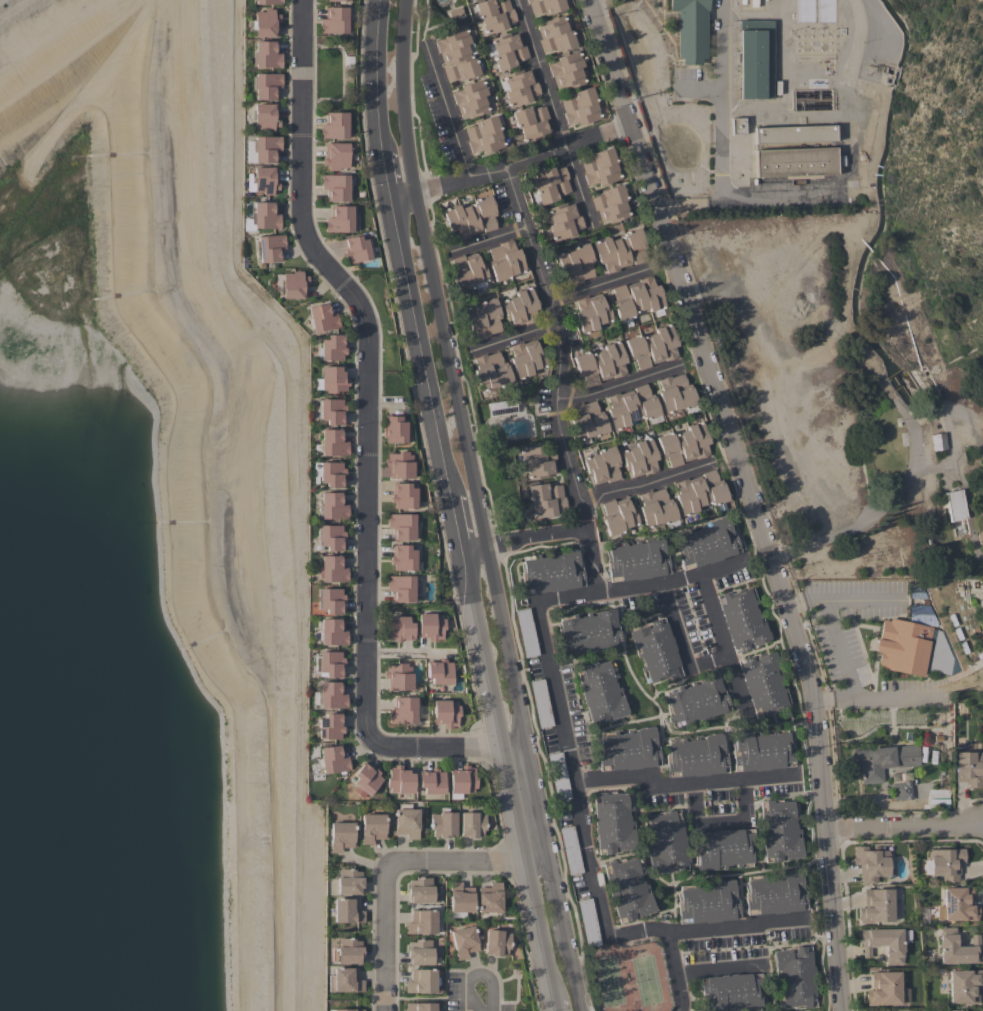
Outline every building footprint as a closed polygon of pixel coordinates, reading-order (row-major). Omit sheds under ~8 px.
[(493,2),(499,0),(508,0),(511,9),(512,8),(516,21),(506,24),(507,27),(485,35),(480,19),(479,19),(474,4),(485,0),(492,0),(493,2)] [(527,4),(526,0),(564,0),(566,8),(545,15),(544,11),(533,15),(529,3),(527,4)] [(669,10),(669,0),(708,0),(708,11),(705,11),(705,59),(700,59),(700,64),(682,64),(682,59),(677,59),(677,10),(669,10)] [(347,17),(349,17),(349,29),(347,29),(347,33),(320,33),(320,19),(325,19),(325,6),(347,7),(347,17)] [(253,30),(251,30),(251,21),(254,21),(254,11),(264,11),(264,9),(273,9),(273,14),(279,14),(279,22),(277,22),(277,36),(253,36),(253,30)] [(563,15),(568,30),(570,29),(576,46),(569,48),(569,49),(565,50),(565,49),(555,52),(554,48),(552,49),(552,50),(548,51),(547,51),(542,52),(539,40),(543,39),(543,38),(541,38),(537,27),(545,24),(544,21),(563,15)] [(772,98),(738,98),(737,29),(738,29),(738,19),(772,19),(772,98)] [(447,33),(446,32),(451,31),(465,27),(470,42),(466,44),(471,59),(474,58),(479,74),(472,76),(473,77),(468,78),(468,77),(459,81),(458,77),(455,77),(455,78),(451,80),(451,79),(446,80),(442,68),(452,65),(451,63),(443,65),(439,53),(437,53),(433,41),(444,37),(443,34),(447,33)] [(498,71),(493,55),(495,55),(490,39),(504,34),(505,37),(518,33),(522,46),(524,45),(528,57),(517,61),(518,64),(498,71)] [(254,62),(252,62),(252,52),(254,52),(254,41),(276,41),(276,51),(274,51),(273,53),(281,53),(280,67),(254,67),(254,62)] [(560,56),(560,55),(564,54),(565,55),(579,50),(583,65),(584,66),(579,68),(584,83),(566,89),(565,86),(557,89),(552,76),(551,77),(547,64),(557,61),(556,57),(560,56)] [(518,70),(519,73),(530,69),(535,82),(536,81),(540,94),(530,97),(531,100),(527,102),(522,104),(522,103),(509,108),(503,92),(507,91),(502,75),(518,70)] [(253,89),(251,89),(251,78),(253,78),(253,74),(281,74),(281,88),(275,88),(275,99),(253,99),(253,89)] [(482,78),(487,93),(486,93),(487,95),(483,96),(488,111),(469,117),(468,115),(460,117),(456,104),(454,105),(450,93),(461,89),(459,86),(482,78)] [(591,86),(596,102),(595,103),(600,118),(586,122),(587,124),(582,125),(582,124),(576,126),(574,122),(566,124),(563,113),(564,113),(560,100),(571,97),(570,93),(591,86)] [(253,120),(250,120),(250,110),(253,110),(253,104),(277,104),(276,119),(278,119),(278,127),(273,127),(273,132),(263,131),(263,129),(253,129),(253,120)] [(523,143),(519,127),(516,128),(511,112),(518,110),(517,109),(522,108),(522,109),(532,106),(533,109),(535,109),(534,108),(539,107),(545,106),(548,118),(546,119),(550,132),(542,134),(543,137),(523,143)] [(347,123),(349,123),(349,134),(347,134),(347,139),(319,138),(319,124),(325,124),(325,112),(347,112),(347,123)] [(499,114),(502,123),(498,125),(500,131),(499,131),(503,146),(490,151),(490,152),(486,153),(485,152),(482,153),(481,150),(470,153),(466,141),(468,141),(464,129),(476,125),(474,121),(499,114)] [(744,134),(730,134),(730,118),(744,117),(744,134)] [(835,125),(835,141),(754,144),(753,128),(835,125)] [(253,136),(280,136),(280,151),(275,151),(275,163),(253,163),(253,136)] [(347,143),(348,149),(350,149),(350,158),(348,158),(348,168),(338,168),(338,170),(328,170),(328,165),(322,165),(322,158),(324,158),(324,143),(347,143)] [(611,147),(616,163),(615,163),(620,178),(606,183),(607,184),(602,185),(602,184),(598,185),(597,182),(586,186),(582,173),(584,173),(580,161),(591,157),(590,154),(611,147)] [(836,147),(836,174),(755,177),(754,150),(836,147)] [(552,166),(553,170),(563,166),(568,178),(566,179),(570,191),(558,195),(559,198),(539,205),(534,189),(536,189),(530,173),(552,166)] [(252,167),(273,167),(276,167),(276,182),(278,182),(278,190),(272,190),(272,195),(262,195),(262,192),(252,192),(252,167)] [(348,179),(350,179),(350,188),(348,188),(348,201),(326,201),(326,189),(321,189),(321,175),(348,175),(348,179)] [(760,190),(760,182),(798,181),(798,189),(760,190)] [(610,222),(609,219),(601,222),(597,209),(594,210),(590,198),(595,196),(595,195),(599,194),(599,195),(601,194),(600,191),(610,188),(610,187),(614,186),(621,184),(626,199),(623,200),(628,216),(610,222)] [(448,227),(447,228),(446,223),(447,223),(442,209),(458,204),(459,208),(474,203),(473,200),(489,195),(491,201),(492,201),(493,205),(492,206),(495,215),(492,216),(496,228),(484,232),(480,222),(478,222),(481,231),(468,235),(469,236),(456,240),(453,230),(449,231),(448,227)] [(252,224),(250,224),(250,213),(253,213),(253,202),(275,202),(274,214),(279,214),(279,228),(252,228),(252,224)] [(570,235),(570,236),(566,238),(566,237),(552,241),(547,225),(551,224),(546,208),(564,202),(565,205),(574,202),(578,215),(579,215),(584,227),(573,230),(574,234),(570,235)] [(352,216),(354,216),(354,228),(352,228),(352,232),(325,231),(325,217),(330,217),(331,205),(352,206),(352,216)] [(646,248),(642,249),(646,260),(634,264),(630,254),(628,255),(631,263),(618,268),(619,269),(606,273),(603,263),(600,264),(598,260),(597,260),(596,256),(597,256),(592,242),(608,237),(609,241),(624,236),(623,233),(639,227),(646,248)] [(258,252),(255,252),(254,241),(256,241),(256,236),(283,234),(284,248),(279,249),(280,261),(258,263),(258,252)] [(373,257),(371,258),(371,259),(349,263),(348,257),(345,258),(343,250),(345,250),(343,238),(360,235),(361,240),(367,238),(367,239),(369,239),(373,257)] [(525,270),(510,275),(510,276),(494,282),(488,261),(491,260),(487,249),(499,245),(499,243),(511,239),(515,249),(518,248),(525,270)] [(593,263),(590,264),(594,275),(582,279),(582,281),(570,285),(566,275),(563,276),(556,254),(571,249),(571,248),(587,243),(593,263)] [(488,278),(472,284),(473,286),(457,292),(451,274),(455,273),(450,259),(463,255),(464,256),(476,252),(479,261),(482,260),(488,278)] [(282,292),(279,292),(279,282),(281,282),(281,273),(291,273),(291,271),(301,271),(301,275),(307,275),(307,283),(305,283),(305,298),(282,298),(282,292)] [(611,301),(615,300),(611,288),(624,284),(627,294),(629,293),(626,285),(639,281),(638,279),(651,275),(654,285),(657,284),(659,288),(660,288),(661,293),(660,293),(665,306),(649,311),(648,308),(633,312),(634,316),(618,321),(611,301)] [(501,301),(516,296),(515,292),(530,286),(535,300),(536,300),(537,304),(536,304),(538,308),(534,310),(537,320),(525,324),(525,322),(512,327),(510,318),(507,319),(501,301)] [(612,319),(596,325),(597,328),(596,329),(598,335),(589,338),(587,332),(582,334),(578,320),(577,320),(575,316),(576,316),(575,312),(578,311),(575,300),(587,296),(588,297),(601,293),(603,302),(606,301),(612,319)] [(501,318),(497,319),(501,330),(489,334),(489,336),(477,340),(474,329),(470,331),(463,309),(478,304),(478,302),(494,297),(501,318)] [(312,329),(310,329),(307,318),(309,318),(307,308),(328,302),(331,314),(336,312),(339,326),(313,333),(312,329)] [(624,339),(640,334),(641,337),(656,332),(654,328),(670,323),(674,337),(675,336),(677,342),(676,342),(677,345),(674,346),(677,357),(665,361),(664,359),(652,363),(649,355),(647,356),(650,366),(638,370),(634,359),(630,360),(624,339)] [(320,339),(326,339),(326,334),(343,334),(343,347),(345,347),(345,354),(342,354),(342,360),(320,360),(320,339)] [(546,364),(531,370),(532,374),(517,379),(512,365),(511,366),(510,362),(510,361),(509,357),(513,356),(509,346),(522,342),(522,343),(535,339),(540,353),(542,353),(546,364)] [(618,340),(623,354),(624,354),(625,358),(624,358),(626,362),(622,363),(626,374),(613,378),(613,376),(601,380),(598,372),(595,373),(598,383),(586,387),(582,375),(579,376),(576,367),(575,367),(574,363),(575,363),(572,356),(588,351),(589,354),(604,349),(603,345),(618,340)] [(473,369),(476,368),(473,358),(477,356),(482,354),(482,355),(485,354),(486,355),(498,351),(502,363),(505,361),(512,382),(496,387),(496,386),(480,391),(473,369)] [(340,366),(340,371),(343,371),(343,378),(349,378),(349,386),(346,386),(346,391),(337,391),(337,393),(325,393),(325,389),(315,389),(315,378),(320,378),(320,366),(340,366)] [(660,399),(659,399),(658,396),(659,395),(658,391),(661,390),(658,380),(670,376),(671,377),(683,373),(687,387),(691,386),(696,404),(681,409),(680,408),(665,413),(660,399)] [(614,430),(606,408),(609,407),(606,397),(619,393),(619,394),(634,389),(633,388),(646,383),(650,395),(652,394),(659,414),(644,419),(643,416),(628,421),(629,423),(628,425),(614,430)] [(318,400),(320,400),(320,399),(342,399),(342,405),(345,405),(345,413),(343,413),(343,424),(326,424),(326,420),(320,420),(320,419),(318,419),(318,400)] [(489,416),(487,403),(515,399),(517,412),(489,416)] [(593,436),(592,435),(588,437),(590,442),(583,444),(581,439),(578,440),(571,418),(575,416),(572,406),(582,403),(582,404),(594,400),(598,414),(602,413),(608,431),(593,436)] [(406,443),(385,442),(385,438),(382,438),(382,427),(384,427),(385,414),(401,414),(401,422),(406,422),(406,443)] [(706,435),(707,434),(709,439),(708,439),(709,443),(706,444),(709,454),(697,458),(697,457),(684,461),(681,453),(679,454),(682,464),(669,468),(665,456),(662,457),(656,437),(672,432),(672,435),(687,430),(686,426),(702,421),(706,435)] [(321,456),(321,430),(343,429),(343,441),(348,441),(348,455),(321,456)] [(946,449),(932,450),(930,434),(944,432),(946,449)] [(655,451),(655,450),(657,455),(656,455),(657,459),(654,460),(657,470),(645,474),(644,473),(632,477),(629,469),(626,470),(620,451),(636,446),(634,442),(650,437),(655,451)] [(533,446),(533,445),(537,444),(538,445),(542,444),(543,448),(553,447),(555,460),(553,460),(555,472),(553,472),(553,473),(547,474),(548,477),(528,480),(526,464),(522,464),(519,448),(533,446)] [(582,458),(598,453),(597,450),(613,445),(620,466),(616,467),(620,478),(607,482),(606,480),(594,484),(591,476),(588,477),(582,458)] [(389,478),(389,466),(384,466),(384,459),(387,459),(387,453),(397,453),(397,451),(407,451),(407,454),(412,455),(411,462),(413,462),(412,478),(389,478)] [(325,488),(325,483),(319,483),(319,476),(318,476),(318,483),(313,483),(313,469),(312,468),(312,463),(314,462),(341,462),(341,468),(344,468),(344,476),(342,476),(342,487),(325,488)] [(674,494),(678,493),(674,482),(687,478),(687,480),(698,476),(702,474),(701,473),(714,469),(718,480),(719,483),(722,482),(728,500),(723,501),(726,508),(717,511),(715,504),(712,505),(711,502),(696,507),(697,511),(681,516),(674,494)] [(417,508),(393,508),(393,502),(390,502),(390,494),(392,494),(392,482),(410,483),(409,488),(418,488),(417,508)] [(552,482),(552,486),(561,484),(563,497),(564,497),(566,507),(564,507),(564,510),(555,511),(556,515),(533,518),(530,502),(529,502),(527,486),(552,482)] [(663,488),(667,499),(671,498),(679,525),(667,528),(665,523),(661,524),(661,523),(645,528),(641,514),(640,514),(639,510),(640,510),(638,506),(641,505),(638,494),(650,490),(651,492),(663,488)] [(966,518),(949,522),(943,492),(960,489),(966,518)] [(320,519),(320,514),(319,514),(319,503),(320,503),(320,492),(342,492),(342,503),(341,503),(340,503),(340,504),(348,504),(348,519),(320,519)] [(608,536),(606,530),(605,530),(603,526),(604,525),(601,516),(605,515),(601,503),(613,499),(614,501),(626,497),(629,506),(632,505),(638,523),(623,528),(624,531),(608,536)] [(414,514),(414,518),(416,518),(416,530),(414,530),(414,540),(392,540),(392,528),(387,528),(387,514),(414,514)] [(721,558),(721,559),(707,564),(707,563),(693,568),(691,562),(681,566),(678,557),(680,557),(678,549),(679,549),(675,537),(687,533),(686,529),(690,527),(691,532),(696,530),(695,529),(700,528),(699,524),(703,523),(704,527),(710,525),(708,522),(718,518),(718,517),(726,515),(732,533),(729,534),(731,538),(735,536),(738,546),(733,547),(735,553),(721,558)] [(317,526),(319,526),(319,525),(341,525),(341,531),(344,531),(344,539),(342,539),(342,551),(325,551),(325,546),(322,546),(322,549),(317,549),(317,526)] [(649,577),(649,578),(642,579),(635,580),(635,579),(620,581),(619,576),(609,577),(607,568),(609,568),(608,561),(609,561),(607,548),(621,546),(620,542),(624,541),(624,546),(629,545),(629,544),(634,543),(634,540),(638,539),(638,543),(644,542),(643,539),(653,537),(653,536),(661,535),(664,555),(661,555),(662,559),(667,558),(668,568),(663,568),(664,575),(649,577)] [(393,570),(393,564),(390,564),(390,557),(392,557),(392,545),(409,545),(409,550),(415,550),(415,570),(393,570)] [(564,589),(564,590),(557,591),(557,590),(555,590),(555,591),(549,592),(549,591),(534,593),(533,588),(522,589),(521,581),(524,580),(523,573),(524,573),(522,560),(535,558),(535,554),(552,551),(553,555),(558,555),(557,551),(568,549),(568,548),(574,547),(574,548),(576,548),(579,567),(576,567),(576,571),(582,570),(583,580),(578,581),(579,587),(564,589)] [(320,582),(320,578),(318,578),(318,566),(320,566),(320,556),(342,556),(342,566),(340,566),(340,567),(347,567),(347,581),(320,582)] [(414,602),(392,602),(392,590),(387,590),(387,576),(414,576),(414,602)] [(317,589),(318,589),(318,588),(341,588),(341,594),(344,594),(344,602),(342,602),(342,614),(325,614),(325,609),(318,609),(318,608),(316,608),(317,589)] [(728,635),(726,635),(722,621),(723,621),(718,606),(723,605),(720,594),(726,592),(727,594),(736,591),(736,592),(748,588),(753,601),(756,599),(758,603),(754,605),(755,609),(756,609),(758,614),(761,613),(762,617),(758,618),(760,623),(764,622),(767,632),(768,632),(770,638),(769,638),(769,639),(752,645),(751,642),(749,642),(750,643),(747,644),(748,649),(740,652),(738,647),(732,649),(728,635)] [(515,611),(529,608),(538,655),(524,658),(515,611)] [(570,648),(559,649),(559,642),(561,642),(559,621),(572,620),(571,615),(575,614),(576,618),(580,618),(579,612),(589,611),(590,616),(594,615),(594,611),(607,610),(606,609),(613,608),(615,626),(613,627),(613,630),(616,630),(616,632),(619,631),(619,633),(614,634),(615,647),(608,648),(608,650),(571,653),(570,648)] [(418,613),(434,613),(434,614),(441,614),(441,618),(444,618),(444,630),(442,630),(442,639),(437,639),(437,642),(430,642),(430,637),(418,637),(418,613)] [(388,616),(408,616),(408,623),(413,623),(413,640),(401,640),(401,642),(393,642),(393,639),(387,639),(388,616)] [(922,677),(882,668),(883,665),(878,664),(878,663),(877,663),(879,652),(873,651),(875,638),(878,639),(882,619),(889,621),(889,618),(933,627),(922,677)] [(320,645),(320,641),(318,641),(318,629),(320,629),(320,619),(341,619),(341,630),(347,630),(347,645),(320,645)] [(670,636),(671,636),(673,642),(672,643),(672,644),(673,644),(675,650),(674,650),(679,665),(674,667),(677,677),(669,680),(668,676),(649,683),(645,670),(641,671),(640,667),(643,666),(642,662),(641,662),(639,657),(636,658),(635,654),(639,653),(637,648),(634,649),(631,640),(629,640),(627,633),(628,633),(628,631),(646,626),(647,628),(650,627),(649,622),(658,619),(659,624),(665,622),(670,636)] [(318,651),(341,651),(341,657),(344,657),(344,666),(342,666),(341,677),(324,677),(324,672),(318,672),(318,651)] [(747,694),(746,694),(741,681),(742,680),(737,666),(743,664),(741,659),(751,656),(752,661),(756,660),(755,657),(773,651),(779,668),(775,670),(777,675),(781,674),(782,677),(778,679),(781,688),(785,687),(787,691),(782,692),(787,705),(767,711),(768,715),(760,717),(757,707),(751,708),(747,694)] [(451,684),(431,684),(431,678),(426,678),(426,660),(438,660),(438,659),(445,659),(445,662),(451,662),(451,684)] [(585,707),(584,707),(580,693),(581,692),(577,678),(583,677),(580,666),(587,664),(588,667),(608,661),(612,674),(616,673),(617,677),(613,678),(614,682),(615,682),(617,688),(620,687),(621,690),(617,691),(618,696),(622,695),(624,706),(625,705),(627,712),(626,712),(627,714),(610,719),(608,715),(607,715),(607,716),(605,717),(606,720),(605,720),(606,722),(597,725),(595,720),(589,721),(585,707)] [(411,690),(388,690),(388,678),(383,678),(383,671),(385,671),(385,665),(396,665),(396,663),(406,663),(406,666),(410,666),(410,673),(412,673),(411,690)] [(711,716),(711,717),(697,721),(696,721),(682,725),(681,720),(670,723),(668,716),(671,715),(665,695),(700,684),(698,680),(710,677),(710,676),(717,673),(722,691),(718,692),(719,693),(720,693),(720,695),(723,694),(724,695),(726,695),(729,704),(724,705),(725,711),(711,716)] [(553,725),(538,728),(529,681),(543,678),(553,725)] [(319,708),(319,704),(317,704),(312,704),(312,691),(317,691),(317,692),(319,692),(319,682),(341,682),(341,692),(339,692),(339,694),(347,694),(347,708),(346,708),(319,708)] [(415,723),(388,723),(388,709),(393,709),(394,697),(416,697),(415,723)] [(432,700),(449,700),(449,701),(456,701),(456,705),(459,705),(459,716),(457,716),(457,726),(452,726),(452,729),(444,729),(444,724),(432,724),(432,700)] [(318,739),(318,718),(324,718),(324,713),(341,714),(341,726),(343,726),(343,733),(340,733),(340,739),(318,739)] [(639,768),(639,769),(625,770),(625,769),(610,770),(610,765),(598,766),(598,757),(601,757),(599,736),(613,735),(612,731),(616,731),(616,735),(621,734),(621,733),(626,733),(626,730),(630,729),(631,734),(636,733),(636,729),(645,728),(645,727),(652,726),(652,727),(654,727),(656,746),(653,746),(653,750),(658,750),(659,759),(654,760),(655,766),(639,768)] [(768,769),(768,770),(754,771),(754,770),(739,771),(738,765),(733,765),(732,756),(738,755),(737,752),(735,752),(733,732),(741,731),(741,732),(751,732),(751,736),(756,735),(756,731),(762,730),(762,734),(766,733),(766,734),(771,734),(770,730),(774,729),(775,733),(788,732),(790,753),(793,752),(794,761),(782,762),(783,767),(768,769)] [(707,774),(707,775),(693,776),(693,775),(677,777),(677,772),(666,772),(666,764),(669,763),(667,743),(680,742),(680,738),(684,737),(684,742),(689,741),(689,740),(694,740),(694,736),(698,735),(699,740),(704,740),(704,736),(713,735),(713,734),(720,733),(720,734),(721,734),(723,753),(721,753),(721,757),(726,757),(727,766),(721,767),(722,773),(707,774)] [(917,744),(919,765),(882,768),(883,782),(861,784),(859,768),(855,769),(853,750),(917,744)] [(319,748),(341,745),(342,755),(340,755),(340,757),(348,756),(350,770),(322,774),(319,748)] [(980,787),(967,787),(967,782),(955,781),(955,752),(974,752),(974,750),(978,751),(978,752),(981,752),(980,787)] [(570,798),(556,801),(547,754),(561,751),(570,798)] [(361,798),(352,790),(356,786),(352,783),(356,779),(352,775),(363,762),(372,770),(373,768),(379,773),(378,775),(382,779),(368,796),(365,793),(361,798)] [(413,793),(397,793),(397,792),(389,792),(389,788),(386,788),(386,777),(388,777),(388,767),(394,767),(394,765),(402,765),(402,770),(408,770),(408,773),(413,773),(413,793)] [(449,793),(449,769),(461,769),(461,765),(469,765),(469,767),(474,767),(474,778),(476,778),(475,788),(473,788),(473,792),(465,792),(465,793),(449,793)] [(444,794),(423,794),(423,788),(418,788),(418,771),(430,771),(430,769),(438,769),(438,772),(444,772),(444,794)] [(912,799),(892,800),(891,783),(903,782),(903,780),(910,780),(912,799)] [(595,834),(594,834),(593,827),(595,827),(595,826),(593,826),(592,819),(594,819),(592,804),(599,803),(598,792),(605,791),(605,795),(626,793),(627,806),(632,806),(632,810),(627,810),(628,815),(629,815),(629,821),(633,820),(633,824),(629,825),(629,829),(633,829),(635,849),(613,851),(613,853),(603,854),(603,848),(596,849),(595,834)] [(762,842),(761,842),(760,830),(761,830),(759,812),(765,812),(764,800),(772,800),(772,803),(793,801),(794,815),(798,815),(798,819),(794,819),(794,823),(796,823),(796,829),(800,829),(800,833),(796,833),(796,838),(800,837),(801,849),(802,849),(802,855),(801,855),(801,857),(784,859),(784,854),(782,855),(782,856),(780,856),(780,859),(779,859),(780,862),(770,862),(770,857),(763,857),(762,842)] [(417,839),(406,839),(406,834),(394,833),(394,809),(418,809),(417,839)] [(683,836),(685,835),(686,845),(684,845),(687,865),(681,866),(682,871),(672,873),(672,870),(649,874),(647,857),(648,857),(647,854),(651,853),(650,849),(646,849),(646,846),(649,845),(648,839),(649,839),(649,835),(644,836),(643,832),(648,831),(646,817),(667,814),(666,811),(674,810),(675,821),(681,820),(683,836)] [(455,835),(448,835),(448,838),(438,838),(438,836),(432,836),(432,829),(430,829),(430,814),(438,814),(438,812),(455,812),(455,835)] [(460,812),(476,812),(476,814),(485,814),(484,830),(482,830),(482,837),(476,837),(476,838),(466,838),(466,836),(459,836),(460,812)] [(361,814),(384,814),(384,839),(372,839),(372,844),(361,844),(361,814)] [(330,822),(353,822),(353,847),(341,847),(341,853),(329,852),(330,822)] [(582,872),(568,875),(559,828),(573,825),(582,872)] [(743,834),(752,833),(753,842),(751,842),(752,862),(739,863),(739,868),(735,868),(735,864),(730,864),(730,865),(725,866),(725,869),(721,869),(721,865),(715,865),(716,870),(706,871),(706,872),(699,872),(699,871),(697,871),(696,853),(698,852),(698,849),(694,849),(693,841),(698,840),(697,833),(712,831),(712,830),(727,829),(727,830),(742,829),(743,834)] [(888,876),(876,876),(876,882),(861,883),(861,876),(859,876),(859,864),(852,864),(852,856),(853,856),(853,845),(866,845),(866,850),(888,850),(888,876)] [(964,849),(964,863),(959,863),(959,874),(957,874),(957,881),(941,882),(941,875),(930,875),(929,860),(927,860),(927,851),(929,851),(929,850),(964,849)] [(612,903),(611,904),(607,890),(608,889),(604,875),(606,874),(605,871),(609,870),(607,862),(614,860),(615,863),(634,857),(639,874),(640,873),(645,893),(649,892),(654,911),(637,916),(636,912),(634,912),(634,913),(632,914),(633,917),(632,917),(632,919),(623,921),(622,916),(616,918),(612,903)] [(337,894),(336,877),(339,877),(338,869),(354,869),(354,871),(361,871),(361,877),(362,877),(362,887),(360,887),(360,893),(337,894)] [(786,911),(786,912),(772,914),(772,913),(756,914),(756,909),(745,910),(745,901),(748,901),(746,880),(783,877),(782,874),(801,872),(802,890),(800,890),(800,894),(805,894),(806,903),(801,904),(801,910),(786,911)] [(408,903),(408,896),(407,896),(407,886),(408,886),(408,880),(415,880),(415,877),(431,877),(431,885),(433,885),(432,903),(408,903)] [(719,920),(719,921),(704,923),(704,922),(689,923),(689,917),(678,918),(677,910),(681,910),(679,889),(692,888),(692,884),(695,884),(695,888),(705,887),(704,883),(709,882),(709,886),(715,886),(715,882),(725,881),(725,880),(731,880),(731,881),(733,881),(735,899),(732,899),(733,903),(737,903),(738,913),(733,913),(734,919),(719,920)] [(450,882),(461,882),(461,887),(472,887),(473,911),(465,911),(465,917),(450,917),(450,882)] [(501,912),(477,912),(477,887),(489,887),(489,882),(501,882),(501,912)] [(942,887),(971,887),(972,901),(967,901),(967,904),(964,904),(964,905),(977,905),(978,915),(977,916),(977,920),(967,921),(967,920),(943,920),(942,887)] [(892,921),(873,921),(873,922),(859,922),(859,918),(857,918),(857,907),(863,907),(863,888),(867,888),(867,889),(892,889),(892,921)] [(333,922),(333,898),(358,898),(358,910),(363,910),(363,922),(333,922)] [(600,945),(586,948),(576,901),(591,898),(600,945)] [(435,910),(435,933),(405,933),(405,921),(410,921),(410,910),(435,910)] [(449,931),(472,925),(478,949),(467,952),(468,957),(457,960),(449,931)] [(939,963),(939,950),(938,950),(938,940),(939,940),(939,936),(933,936),(933,930),(938,930),(938,928),(955,927),(955,946),(971,946),(970,934),(979,934),(979,945),(980,945),(980,951),(981,951),(981,962),(939,963)] [(901,928),(902,938),(900,938),(900,941),(903,941),(903,952),(902,952),(902,964),(885,964),(885,945),(877,945),(877,946),(870,947),(870,957),(862,957),(862,946),(861,946),(861,940),(860,940),(860,929),(901,928)] [(485,929),(502,930),(502,932),(510,933),(509,949),(507,948),(506,955),(500,955),(500,956),(490,955),(490,954),(484,953),(485,929)] [(336,963),(336,961),(330,962),(330,948),(336,948),(336,946),(338,946),(338,938),(354,938),(354,941),(360,941),(361,946),(361,957),(360,957),(360,963),(336,963)] [(408,964),(408,958),(407,958),(407,948),(408,948),(408,942),(415,942),(415,939),(430,939),(430,947),(432,947),(432,964),(408,964)] [(790,949),(790,953),(791,953),(794,952),(793,949),(795,949),(795,947),(804,946),(804,952),(810,951),(812,965),(813,965),(815,978),(813,978),(815,995),(812,996),(809,997),(810,1008),(802,1008),(802,1005),(782,1007),(780,993),(776,993),(775,989),(779,989),(779,984),(778,984),(778,979),(774,980),(774,976),(778,975),(778,970),(774,971),(773,950),(790,949)] [(327,991),(328,975),(333,975),(333,967),(358,968),(358,980),(363,980),(363,991),(327,991)] [(405,992),(405,981),(410,981),(410,969),(435,969),(435,992),(405,992)] [(948,970),(982,969),(982,977),(982,984),(976,984),(977,993),(978,993),(978,1003),(948,1003),(948,970)] [(899,971),(900,990),(905,990),(905,1001),(900,1001),(900,1004),(897,1004),(897,1007),(884,1007),(884,1004),(876,1005),(866,1005),(866,1001),(865,1001),(865,990),(878,990),(878,989),(875,989),(875,986),(871,986),(870,972),(899,971)] [(747,1008),(747,1010),(743,1010),(743,1009),(733,1010),(728,1010),(724,1010),(704,1010),(703,997),(706,997),(705,993),(701,994),(700,984),(706,984),(705,977),(720,976),(720,975),(725,974),(726,976),(729,975),(728,974),(735,974),(735,975),(750,973),(750,978),(759,978),(760,983),(758,983),(760,1007),(747,1008)] [(435,1003),(435,1010),(405,1010),(405,1003),(435,1003)]
